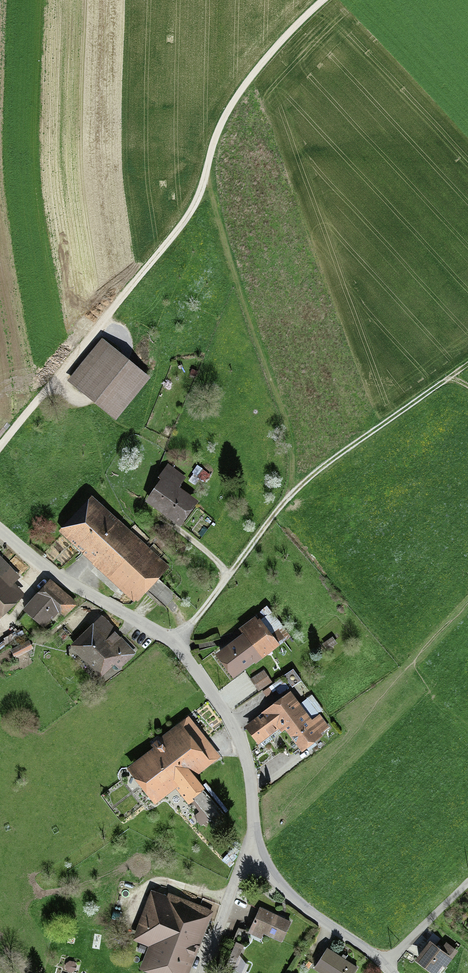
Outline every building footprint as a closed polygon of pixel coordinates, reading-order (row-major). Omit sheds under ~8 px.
[(148,381),(101,343),(68,384),(115,421),(148,381)] [(161,483),(146,502),(178,527),(197,504),(177,489),(184,479),(168,466),(157,480),(161,483)] [(167,569),(91,498),(59,532),(135,604),(167,569)] [(22,596),(10,583),(16,578),(0,561),(0,616),(22,596)] [(76,606),(50,582),(23,612),(43,630),(59,612),(65,618),(76,606)] [(135,655),(102,619),(71,648),(99,680),(115,666),(119,670),(135,655)] [(255,664),(276,648),(254,620),(239,632),(242,636),(215,657),(231,678),(253,662),(255,664)] [(336,645),(332,639),(325,643),(329,649),(336,645)] [(27,643),(11,651),(15,659),(31,652),(27,643)] [(293,668),(284,675),(293,686),(301,680),(293,668)] [(263,673),(251,680),(259,693),(271,685),(263,673)] [(311,724),(288,695),(246,727),(259,743),(282,726),(300,751),(328,729),(319,717),(311,724)] [(312,698),(302,705),(312,719),(322,712),(312,698)] [(154,750),(128,770),(152,803),(178,785),(188,799),(202,789),(192,776),(217,758),(188,719),(151,747),(154,750)] [(209,916),(151,894),(133,942),(150,948),(142,971),(148,972),(188,972),(209,916)] [(289,925),(258,912),(248,936),(259,941),(261,935),(281,944),(289,925)] [(236,945),(223,972),(232,972),(243,948),(236,945)] [(415,961),(430,972),(436,972),(442,966),(445,969),(457,954),(446,945),(440,953),(429,945),(415,961)] [(328,950),(314,972),(316,972),(354,972),(356,969),(328,950)]
